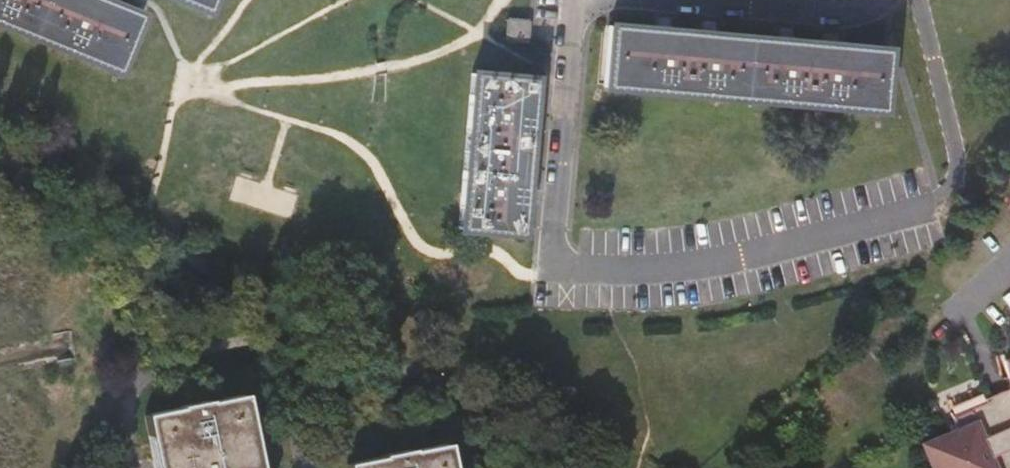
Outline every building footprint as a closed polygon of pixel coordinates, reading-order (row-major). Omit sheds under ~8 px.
[(101,0),(0,0),(0,24),(114,71),(138,15),(101,0)] [(204,11),(209,0),(177,0),(204,11)] [(504,18),(503,42),(528,44),(529,20),(504,18)] [(883,51),(610,26),(604,84),(878,110),(883,51)] [(470,74),(460,227),(518,233),(527,136),(531,79),(470,74)] [(1001,358),(1008,385),(979,391),(980,395),(944,403),(947,420),(909,428),(917,467),(1009,467),(1009,356),(1001,358)] [(244,395),(145,415),(154,467),(258,467),(244,395)] [(447,442),(345,464),(346,467),(452,467),(447,442)]
